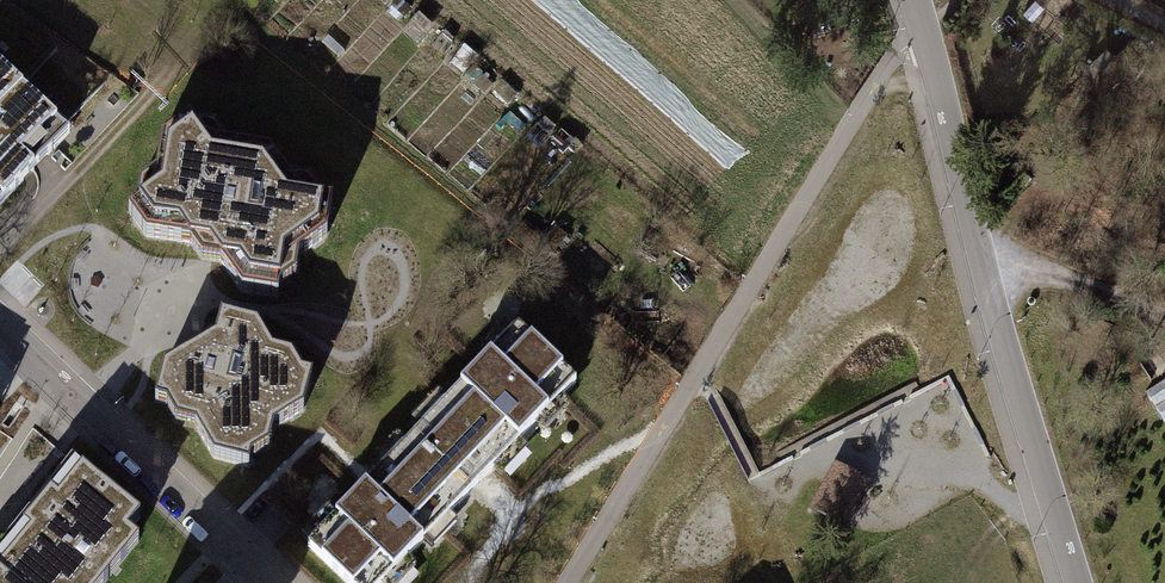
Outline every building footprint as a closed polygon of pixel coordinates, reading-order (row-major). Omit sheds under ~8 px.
[(52,150),(70,132),(57,119),(0,65),(0,205),(52,150)] [(194,127),(190,122),(161,142),(155,177),(139,187),(136,207),(127,213),(146,236),(188,244),(200,259),(211,261),(220,263),(242,291),(277,298),(279,288),(294,279),(297,260),(326,237),(331,203),(322,202),(310,186),(289,183),(270,155),(223,147),(212,132),(194,127)] [(176,423),(195,428),(213,460),(247,469),(249,460),(266,451),(272,430),(303,413),(311,380),(301,378),(290,359),(271,355),(256,330),(220,319),(214,342),(162,371),(155,404),(166,406),(176,423)] [(516,326),(308,545),(348,582),(378,582),(572,379),(516,326)] [(1149,388),(1164,415),(1164,378),(1149,388)] [(860,477),(826,459),(815,480),(796,517),(830,534),(847,502),(860,477)] [(0,569),(0,575),(10,582),(104,582),(139,541),(128,532),(140,518),(82,469),(58,499),(51,493),(24,526),(31,532),(0,569)]
